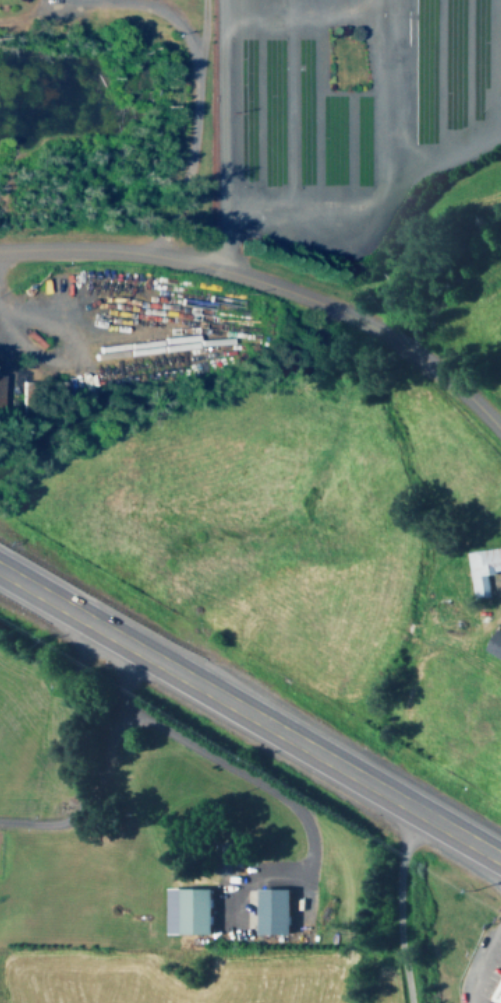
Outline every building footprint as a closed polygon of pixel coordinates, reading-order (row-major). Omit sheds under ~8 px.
[(466,553),(500,549),(500,564),(491,566),(492,575),(484,576),(486,597),(471,599),(466,553)] [(495,629),(500,632),(500,660),(483,650),(495,629)] [(262,887),(294,887),(294,932),(263,933),(262,887)] [(209,888),(164,888),(164,933),(209,934),(209,888)] [(487,999),(500,972),(500,1002),(495,1002),(487,999)]
